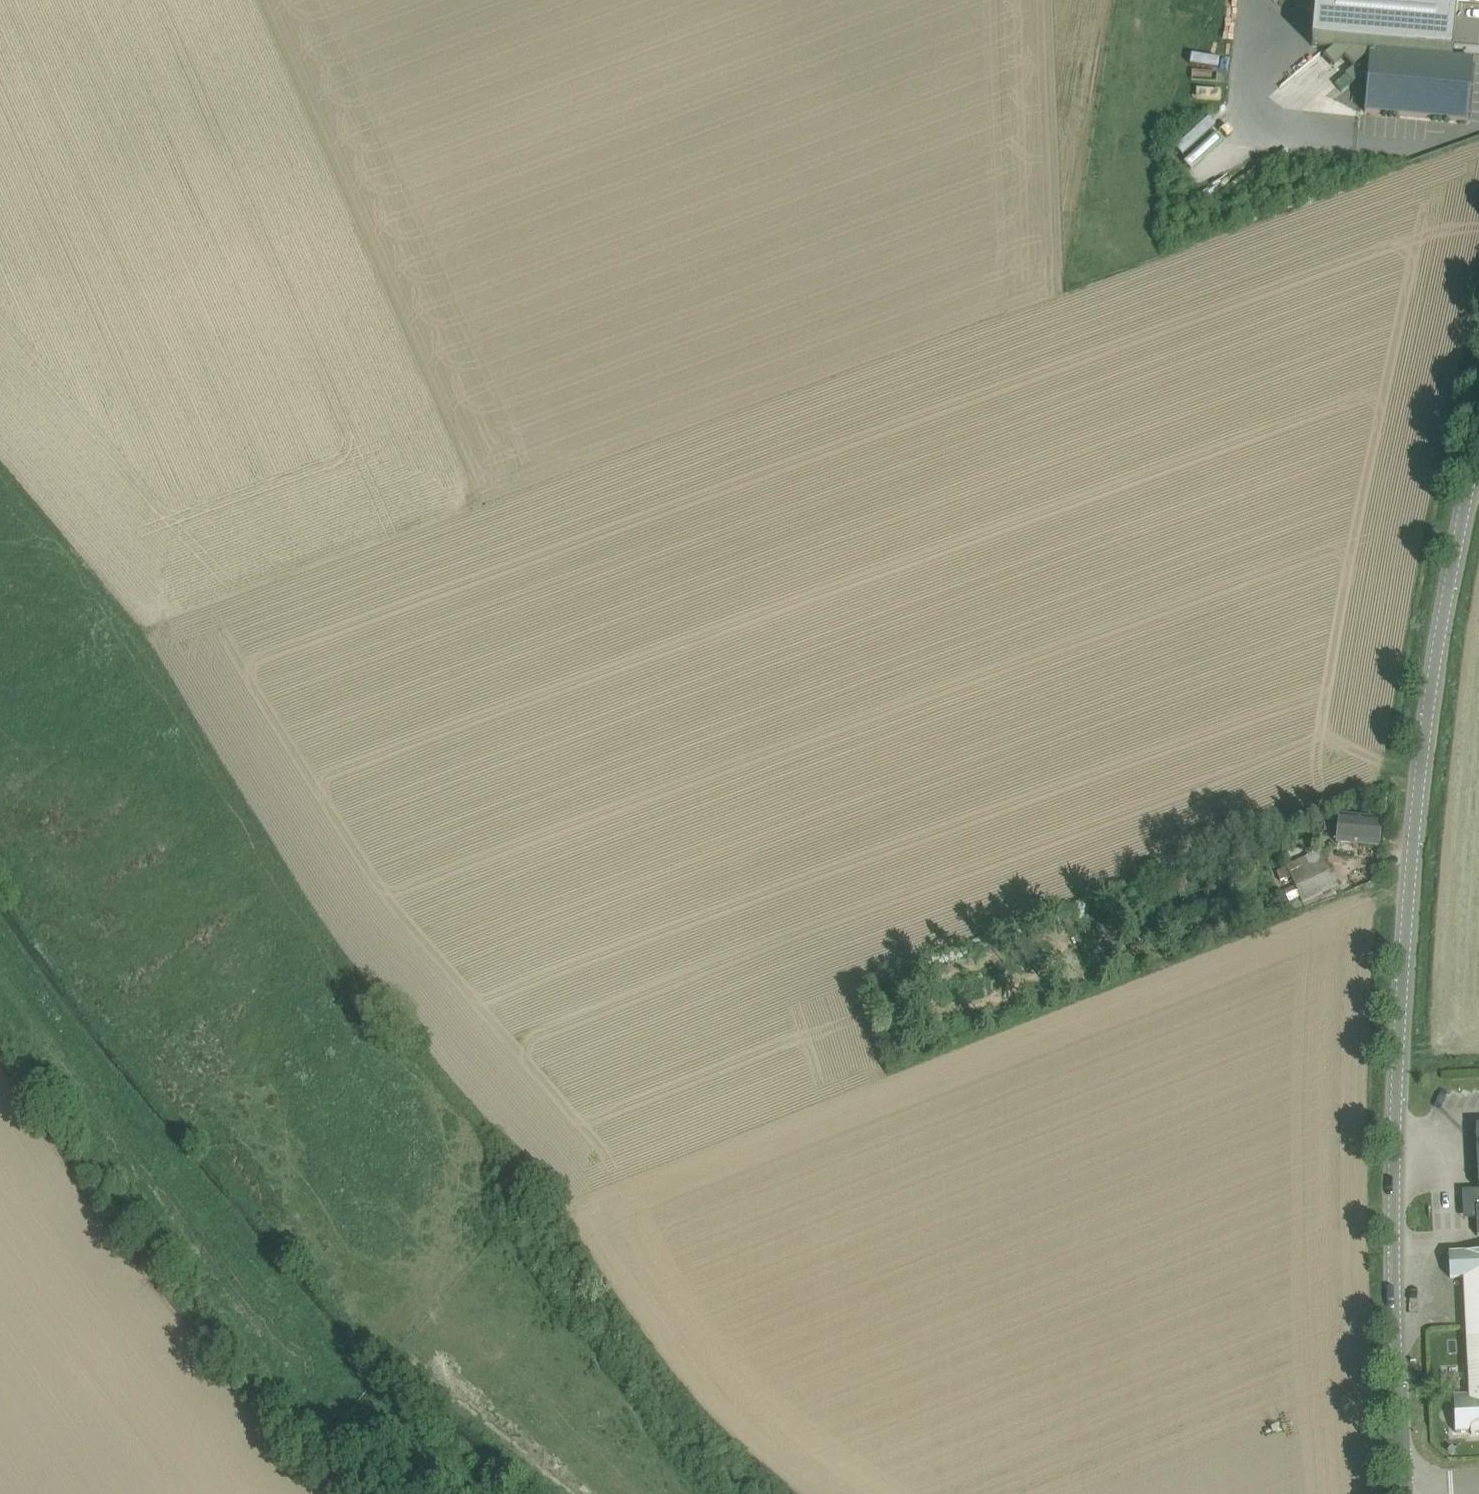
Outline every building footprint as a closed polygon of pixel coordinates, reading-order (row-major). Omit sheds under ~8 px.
[(1277,1),(1316,4),(1312,47),(1371,52),(1372,46),(1433,51),(1453,53),(1458,0),(1277,0),(1277,1)] [(1372,46),(1371,52),(1366,113),(1467,122),(1473,55),(1453,53),(1433,51),(1372,46)] [(1337,843),(1379,847),(1382,821),(1340,817),(1337,843)] [(1302,899),(1301,899),(1302,902),(1338,885),(1322,852),(1288,867),(1293,878),(1302,899)] [(1293,878),(1288,867),(1276,872),(1281,883),(1293,878)] [(1132,958),(1145,954),(1141,943),(1129,947),(1132,958)] [(1471,1395),(1455,1396),(1457,1433),(1473,1432),(1473,1435),(1478,1434),(1478,1252),(1449,1253),(1451,1278),(1465,1278),(1471,1395)]
